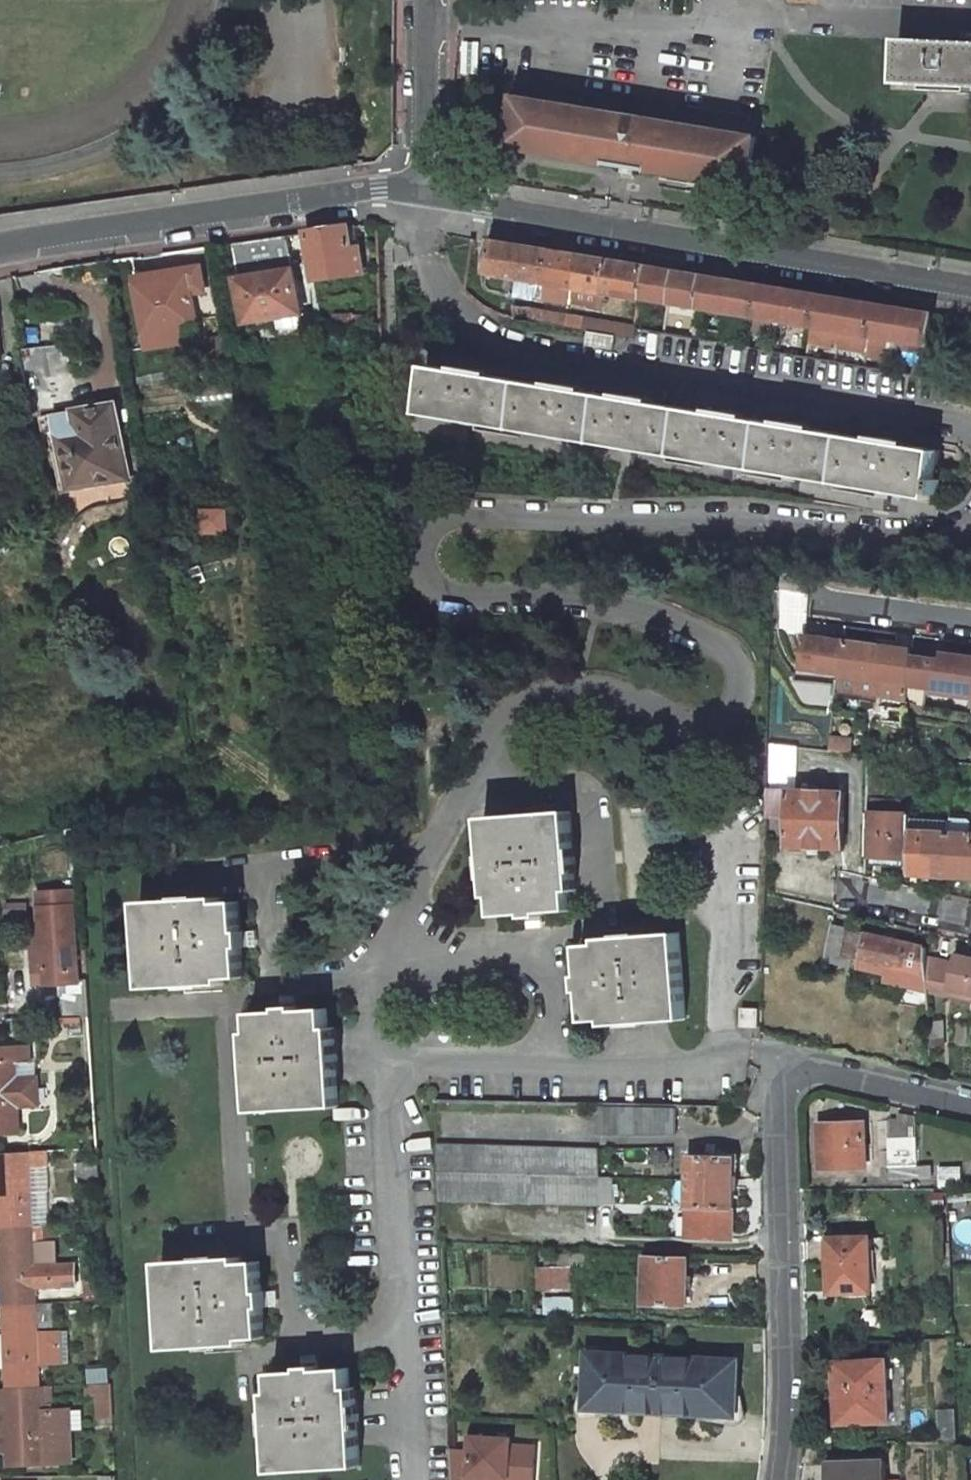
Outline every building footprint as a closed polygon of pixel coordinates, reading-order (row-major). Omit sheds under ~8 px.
[(899,39),(898,87),(970,90),(970,43),(899,39)] [(762,136),(520,100),(511,145),(754,185),(762,136)] [(305,234),(312,282),(362,275),(359,254),(352,255),(348,228),(305,234)] [(491,243),(488,273),(813,327),(811,337),(867,346),(869,336),(927,346),(931,315),(491,243)] [(294,270),(240,278),(246,321),(301,313),(294,270)] [(141,335),(194,328),(188,288),(203,286),(201,272),(134,281),(141,335)] [(635,330),(515,310),(514,319),(587,331),(614,336),(634,339),(635,330)] [(585,345),(611,349),(614,336),(587,331),(585,345)] [(419,416),(928,500),(930,493),(936,494),(938,481),(932,481),(938,452),(897,446),(883,443),(803,430),(788,427),(735,419),(718,416),(642,403),(627,401),(574,392),(561,389),(480,376),(466,374),(425,367),(419,416)] [(480,370),(467,368),(466,374),(480,376),(480,370)] [(575,385),(562,383),(561,389),(574,392),(575,385)] [(643,397),(628,394),(627,401),(642,403),(643,397)] [(54,416),(66,489),(122,481),(111,408),(54,416)] [(736,412),(719,409),(718,416),(735,419),(736,412)] [(804,423),(789,421),(788,427),(803,430),(804,423)] [(883,443),(897,446),(898,439),(884,436),(883,443)] [(235,508),(208,508),(208,534),(235,534),(235,508)] [(802,632),(808,575),(779,572),(777,588),(775,589),(774,633),(786,635),(802,632)] [(843,642),(803,636),(797,672),(838,678),(843,642)] [(913,652),(883,648),(843,642),(838,678),(836,695),(876,700),(879,673),(884,674),(883,681),(908,685),(913,652)] [(970,695),(970,659),(913,651),(913,652),(908,685),(908,687),(970,695)] [(784,856),(841,858),(842,804),(792,800),(796,747),(769,744),(765,824),(785,825),(784,856)] [(884,803),(886,757),(869,755),(867,802),(884,803)] [(867,802),(864,858),(908,861),(909,843),(913,843),(914,819),(909,819),(910,805),(884,803),(867,802)] [(482,817),(489,897),(494,897),(496,915),(526,912),(541,911),(570,908),(569,889),(576,889),(568,808),(482,817)] [(970,879),(970,815),(951,815),(951,821),(948,878),(970,879)] [(908,861),(908,876),(948,878),(951,821),(914,819),(913,843),(909,843),(908,861)] [(64,829),(66,846),(78,846),(76,826),(64,829)] [(33,930),(35,972),(42,972),(43,986),(58,985),(60,1018),(88,1017),(86,979),(77,980),(71,891),(46,892),(47,907),(38,908),(40,930),(33,930)] [(38,893),(38,908),(47,907),(46,892),(38,893)] [(240,944),(239,929),(237,902),(218,902),(217,895),(140,900),(145,988),(224,983),(223,977),(242,976),(240,944)] [(678,930),(599,936),(599,943),(580,945),(582,975),(583,990),(586,1022),(605,1020),(606,1025),(685,1020),(678,930)] [(865,933),(858,962),(886,968),(883,981),(927,991),(926,975),(926,956),(926,946),(865,933)] [(955,953),(953,962),(926,956),(926,975),(950,980),(951,974),(970,978),(970,957),(955,953)] [(742,1008),(742,1025),(759,1025),(759,1007),(742,1008)] [(336,1108),(331,1029),(327,1030),(326,1009),(295,1011),(279,1012),(249,1014),(250,1033),(244,1034),(249,1113),(336,1108)] [(18,1131),(18,1105),(39,1104),(38,1080),(17,1081),(17,1065),(30,1064),(29,1048),(0,1049),(0,1132),(18,1131)] [(30,1064),(17,1065),(17,1081),(38,1080),(37,1064),(30,1064)] [(607,1133),(680,1135),(682,1106),(608,1104),(607,1133)] [(822,1123),(823,1170),(866,1169),(865,1122),(822,1123)] [(917,1137),(889,1138),(891,1166),(918,1166),(917,1137)] [(443,1204),(604,1208),(605,1151),(443,1146),(443,1204)] [(6,1210),(0,1210),(0,1230),(34,1228),(31,1152),(0,1154),(0,1171),(4,1171),(6,1210)] [(693,1157),(689,1236),(731,1238),(734,1159),(693,1157)] [(77,1184),(98,1182),(97,1164),(82,1165),(83,1173),(77,1173),(77,1184)] [(9,1284),(2,1284),(3,1305),(38,1303),(37,1288),(76,1286),(75,1263),(36,1265),(34,1228),(0,1230),(0,1246),(0,1247),(7,1246),(9,1284)] [(831,1237),(830,1292),(871,1291),(873,1238),(831,1237)] [(0,1247),(2,1284),(9,1284),(7,1246),(0,1247)] [(691,1258),(648,1256),(646,1303),(688,1305),(691,1258)] [(262,1306),(261,1289),(260,1261),(241,1263),(241,1257),(161,1261),(166,1347),(246,1343),(245,1337),(264,1337),(262,1306)] [(12,1336),(13,1367),(6,1368),(6,1372),(7,1389),(42,1387),(41,1365),(62,1364),(61,1332),(39,1333),(38,1303),(3,1305),(5,1337),(12,1336)] [(1,1372),(6,1372),(6,1368),(13,1367),(12,1336),(5,1337),(0,1337),(0,1342),(1,1372)] [(673,1355),(595,1351),(593,1392),(606,1392),(606,1408),(669,1412),(673,1355)] [(669,1412),(727,1415),(727,1397),(743,1398),(746,1359),(673,1355),(669,1412)] [(838,1361),(839,1422),(887,1420),(886,1359),(838,1361)] [(272,1470),(359,1465),(354,1386),(349,1386),(348,1366),(318,1367),(302,1368),(272,1370),(273,1391),(267,1391),(272,1470)] [(87,1396),(98,1395),(112,1395),(111,1384),(87,1385),(87,1396)] [(74,1462),(72,1432),(71,1410),(43,1411),(43,1404),(52,1404),(51,1387),(42,1387),(7,1389),(8,1403),(15,1403),(17,1431),(9,1432),(11,1465),(74,1462)] [(593,1392),(592,1407),(606,1408),(606,1392),(593,1392)] [(98,1395),(100,1418),(113,1418),(112,1395),(98,1395)] [(727,1397),(727,1415),(743,1415),(743,1398),(727,1397)] [(8,1403),(9,1432),(17,1431),(15,1403),(8,1403)] [(959,1408),(943,1409),(944,1437),(960,1437),(959,1408)] [(84,1431),(83,1410),(71,1410),(72,1432),(84,1431)] [(515,1466),(521,1473),(541,1473),(539,1427),(477,1430),(478,1448),(458,1449),(460,1479),(492,1479),(491,1467),(515,1466)] [(888,1460),(830,1461),(830,1479),(888,1479),(888,1460)]
